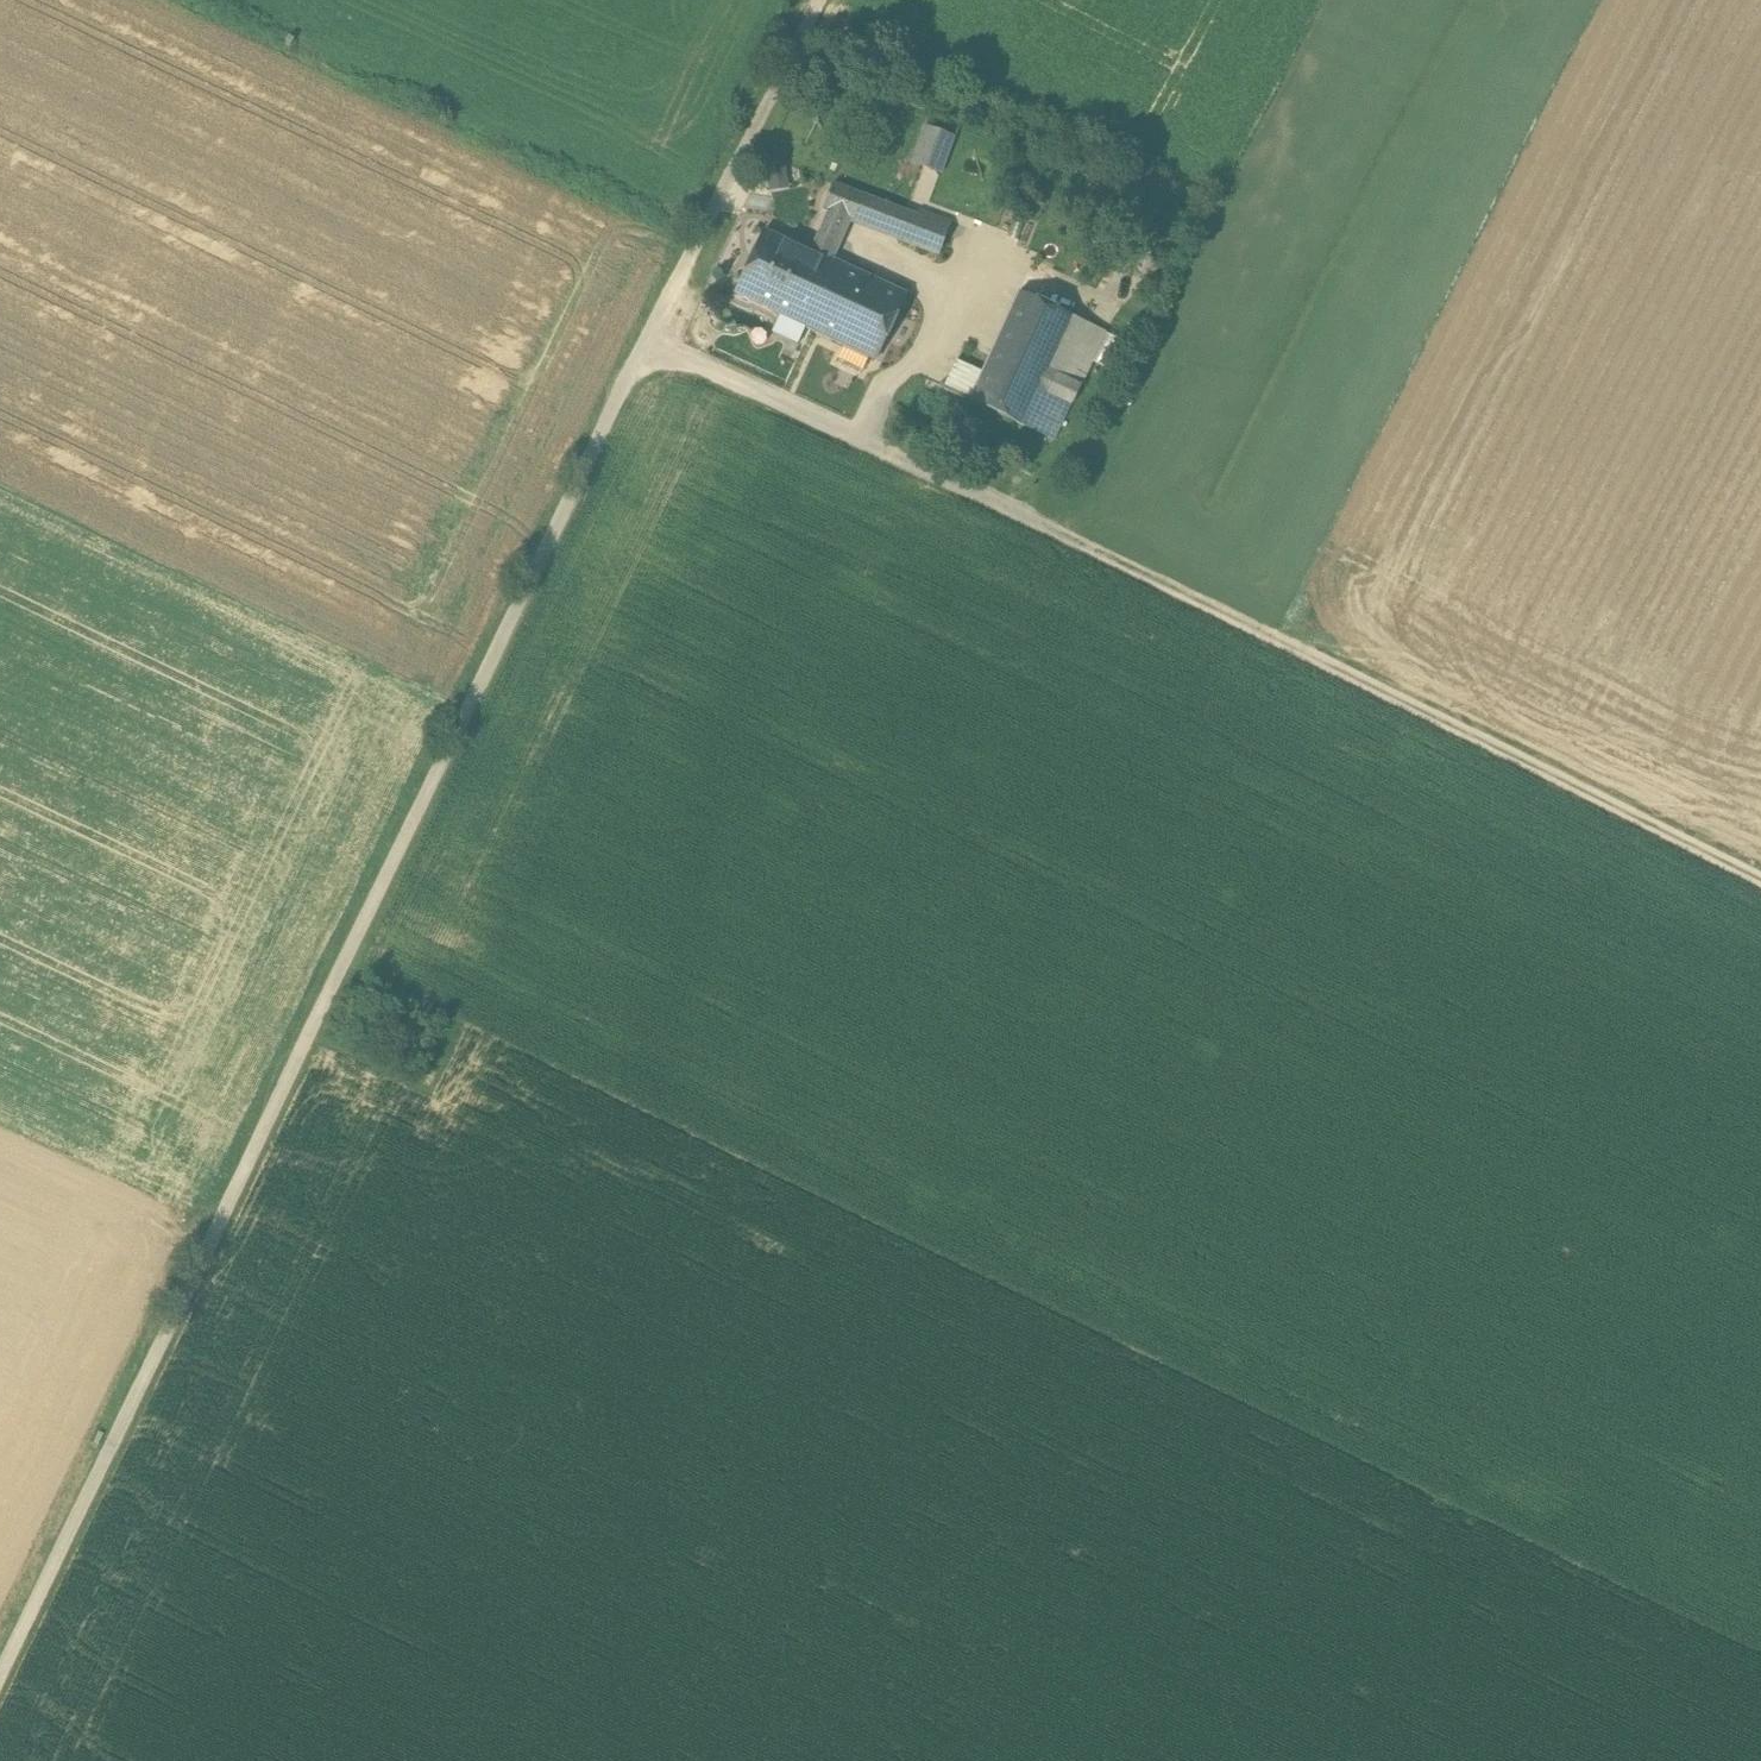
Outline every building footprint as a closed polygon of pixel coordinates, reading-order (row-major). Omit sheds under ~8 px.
[(954,136),(925,126),(912,162),(941,172),(954,136)] [(766,183),(786,182),(784,163),(764,166),(766,183)] [(919,209),(917,215),(833,183),(823,209),(829,211),(849,220),(939,253),(951,222),(919,209)] [(849,220),(829,211),(811,251),(831,260),(849,220)] [(811,251),(764,229),(735,293),(811,327),(810,328),(877,358),(906,293),(831,260),(811,251)] [(986,372),(971,402),(1022,427),(1075,319),(1024,294),(986,372)] [(1075,319),(1022,427),(1052,442),(1092,359),(1105,334),(1075,319)] [(1115,339),(1105,334),(1092,359),(1103,364),(1115,339)] [(945,390),(971,402),(986,372),(960,359),(945,390)]
